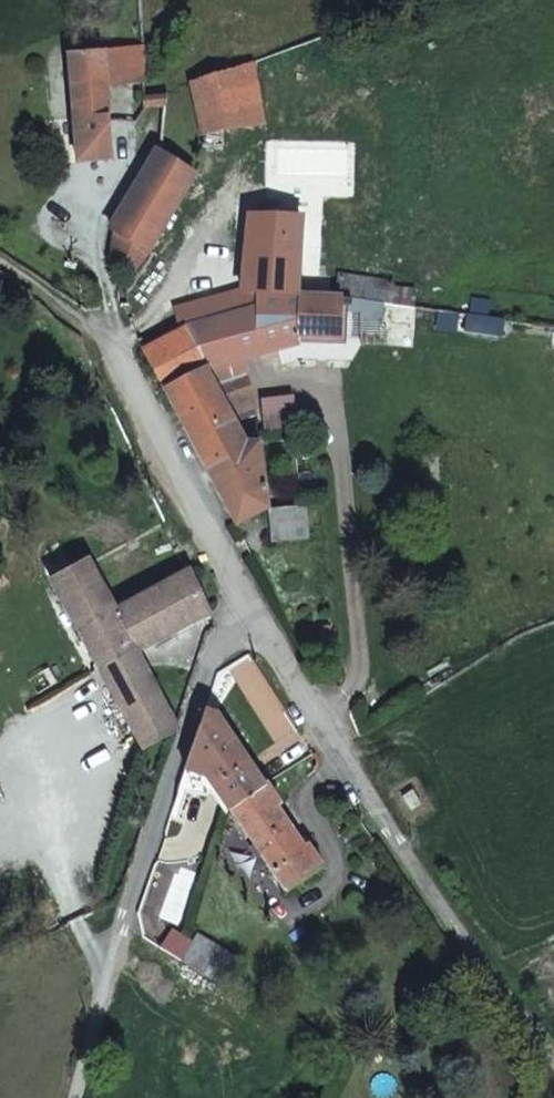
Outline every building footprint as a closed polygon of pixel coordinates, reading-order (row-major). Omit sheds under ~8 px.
[(125,71),(145,70),(144,43),(125,44),(125,71)] [(106,71),(125,71),(125,44),(72,46),(74,126),(76,156),(110,154),(106,71)] [(251,116),(231,61),(193,76),(212,131),(251,116)] [(114,224),(148,243),(193,167),(158,146),(111,222),(114,224)] [(140,276),(155,247),(148,243),(114,224),(110,257),(140,276)] [(293,241),(258,230),(241,285),(252,286),(278,290),(293,241)] [(372,302),(374,288),(332,281),(330,297),(372,302)] [(174,306),(181,319),(187,318),(254,304),(252,286),(241,285),(217,296),(174,306)] [(254,304),(187,318),(206,361),(199,363),(213,388),(237,375),(227,355),(227,351),(290,344),(289,338),(331,333),(323,296),(278,290),(252,286),(254,304)] [(181,319),(140,339),(141,344),(161,381),(199,363),(206,361),(187,318),(181,319)] [(199,363),(161,381),(188,433),(234,518),(268,501),(250,426),(236,433),(213,388),(199,363)] [(116,375),(107,379),(111,388),(119,384),(116,375)] [(317,510),(320,497),(296,498),(274,498),(269,498),(271,530),(304,531),(304,510),(317,510)] [(60,581),(100,661),(140,741),(176,722),(176,720),(137,641),(206,605),(187,564),(113,601),(89,553),(56,571),(60,581)] [(321,646),(331,646),(329,621),(319,621),(321,646)] [(216,710),(202,706),(184,766),(206,769),(215,783),(227,801),(258,777),(235,742),(216,710)] [(184,766),(177,788),(184,790),(205,790),(215,783),(206,769),(184,766)] [(277,797),(262,774),(258,777),(227,801),(282,885),(319,862),(304,837),(298,841),(273,800),(277,797)] [(179,952),(189,932),(168,919),(156,938),(179,952)] [(179,952),(218,976),(231,954),(233,948),(193,924),(179,952)]
